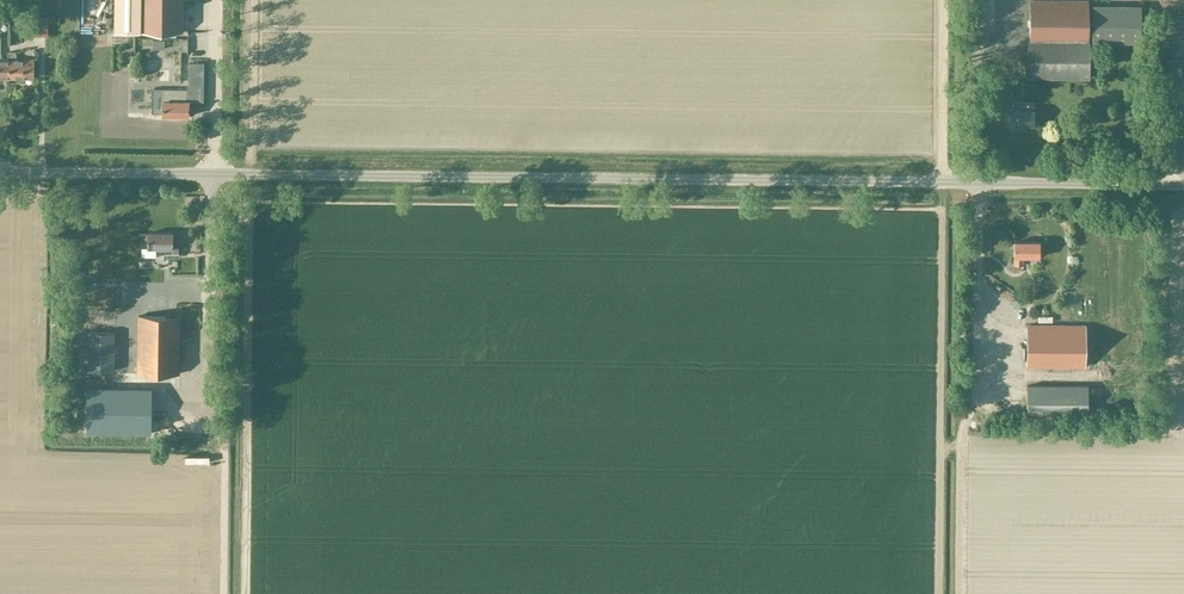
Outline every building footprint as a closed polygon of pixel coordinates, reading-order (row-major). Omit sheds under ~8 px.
[(141,0),(115,0),(114,32),(141,32),(141,0)] [(183,0),(141,0),(141,32),(182,33),(183,0)] [(1087,42),(1087,1),(1030,0),(1029,42),(1029,82),(1087,82),(1087,42)] [(38,36),(39,20),(24,20),(24,36),(38,36)] [(9,60),(2,60),(1,52),(1,42),(0,42),(0,78),(9,78),(9,60)] [(17,60),(15,52),(9,52),(9,60),(9,78),(33,78),(33,59),(24,59),(24,60),(17,60)] [(160,55),(158,66),(165,68),(167,56),(160,55)] [(162,116),(188,116),(189,89),(163,89),(162,116)] [(1008,110),(1008,125),(1034,125),(1034,110),(1034,101),(1017,101),(1008,101),(1008,110)] [(147,233),(147,248),(156,248),(156,253),(179,253),(179,238),(173,238),(173,233),(147,233)] [(1039,256),(1039,241),(1013,241),(1014,256),(1014,265),(1023,265),(1022,256),(1039,256)] [(1005,294),(1002,299),(1010,303),(1013,298),(1005,294)] [(179,373),(179,316),(138,316),(138,373),(179,373)] [(1027,325),(1027,366),(1084,366),(1085,325),(1027,325)] [(114,371),(115,332),(88,332),(88,342),(87,371),(114,371)] [(87,385),(87,429),(149,430),(150,386),(87,385)] [(1088,385),(1027,385),(1027,416),(1088,416),(1088,385)]
